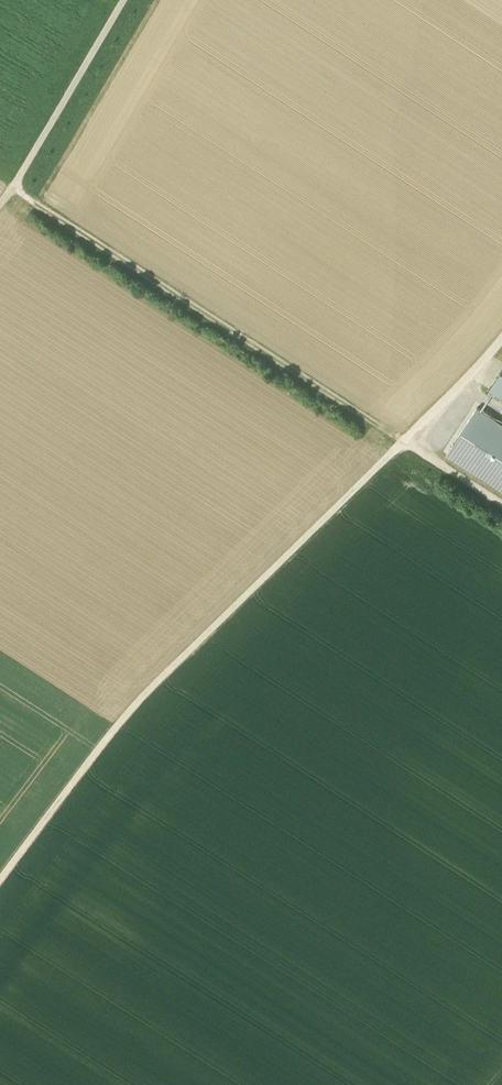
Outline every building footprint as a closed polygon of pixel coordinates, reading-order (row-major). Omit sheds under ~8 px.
[(489,388),(501,397),(501,369),(489,388)] [(445,454),(501,491),(501,422),(477,405),(445,454)]
